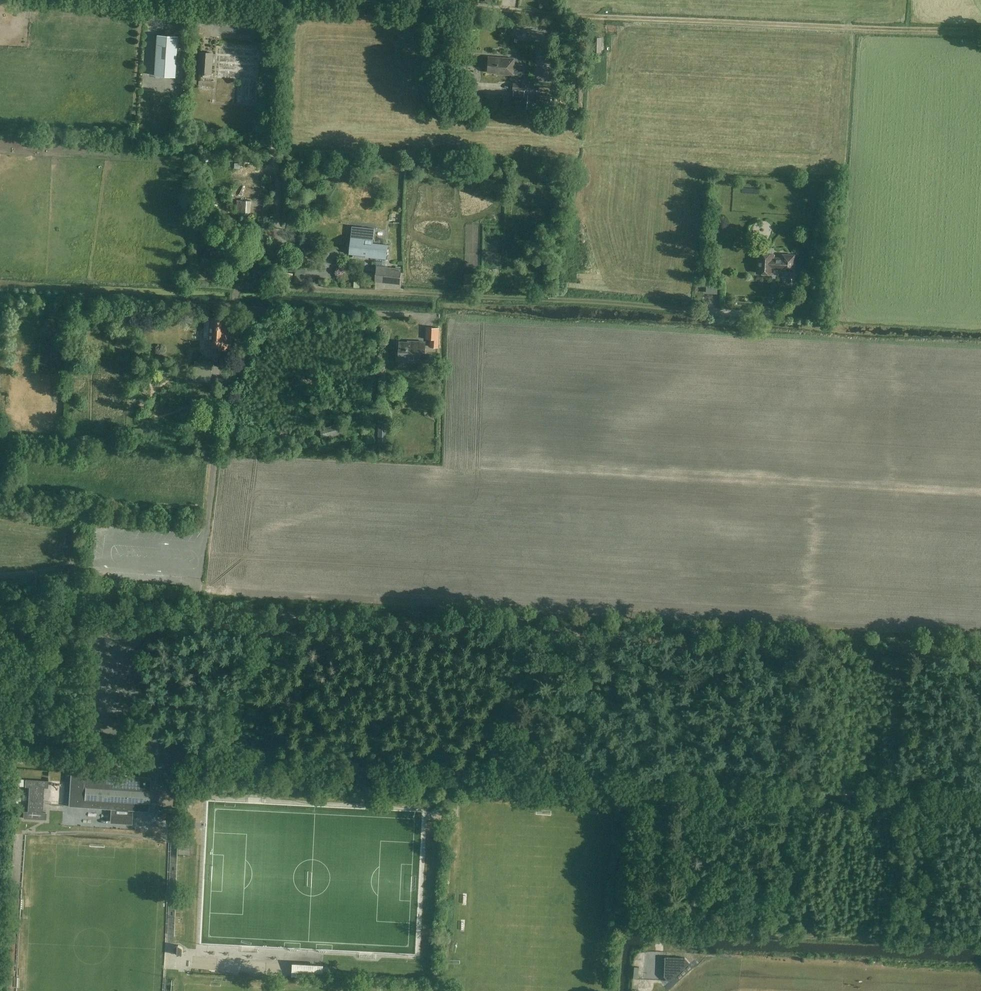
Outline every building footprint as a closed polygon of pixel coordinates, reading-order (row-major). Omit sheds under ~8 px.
[(533,25),(523,25),(522,34),(532,35),(533,25)] [(178,36),(171,36),(171,31),(166,30),(165,35),(158,35),(155,76),(176,77),(178,36)] [(601,37),(593,37),(592,52),(601,52),(601,37)] [(210,74),(212,53),(200,52),(199,73),(210,74)] [(513,64),(514,58),(488,57),(487,72),(497,73),(497,74),(513,75),(519,75),(520,65),(513,64)] [(525,84),(512,83),(512,90),(513,90),(513,96),(524,96),(524,91),(525,91),(525,84)] [(540,101),(550,102),(551,95),(541,94),(540,101)] [(354,224),(352,239),(351,251),(355,251),(354,254),(387,259),(389,244),(375,242),(377,227),(354,224)] [(758,253),(757,273),(772,274),(773,269),(782,269),(782,270),(793,271),(794,255),(783,255),(783,258),(773,258),(774,254),(758,253)] [(401,269),(377,266),(375,281),(400,284),(401,269)] [(224,323),(224,318),(210,317),(209,346),(216,347),(215,360),(225,360),(226,345),(224,345),(225,340),(226,340),(226,334),(225,333),(226,323),(224,323)] [(432,347),(437,347),(437,327),(425,327),(425,339),(432,340),(432,347)] [(412,341),(412,342),(399,342),(398,359),(424,361),(425,342),(412,341)] [(320,429),(322,439),(342,433),(339,423),(320,429)] [(229,424),(229,433),(243,434),(243,425),(229,424)] [(135,428),(135,441),(144,441),(144,428),(135,428)] [(69,806),(149,811),(151,777),(71,772),(69,806)] [(25,786),(29,787),(28,811),(24,811),(23,818),(40,819),(45,819),(46,812),(42,812),(43,787),(47,787),(47,786),(48,781),(40,780),(26,779),(15,779),(15,785),(25,786)] [(187,789),(186,802),(192,802),(193,790),(206,790),(207,784),(190,783),(190,789),(187,789)] [(55,786),(54,805),(66,805),(67,787),(55,786)] [(178,955),(182,953),(183,948),(178,945),(174,947),(174,952),(178,955)] [(643,954),(641,982),(650,983),(652,955),(643,954)] [(665,976),(669,981),(689,963),(684,958),(665,957),(665,976)] [(324,965),(293,965),(292,973),(324,975),(324,965)]
